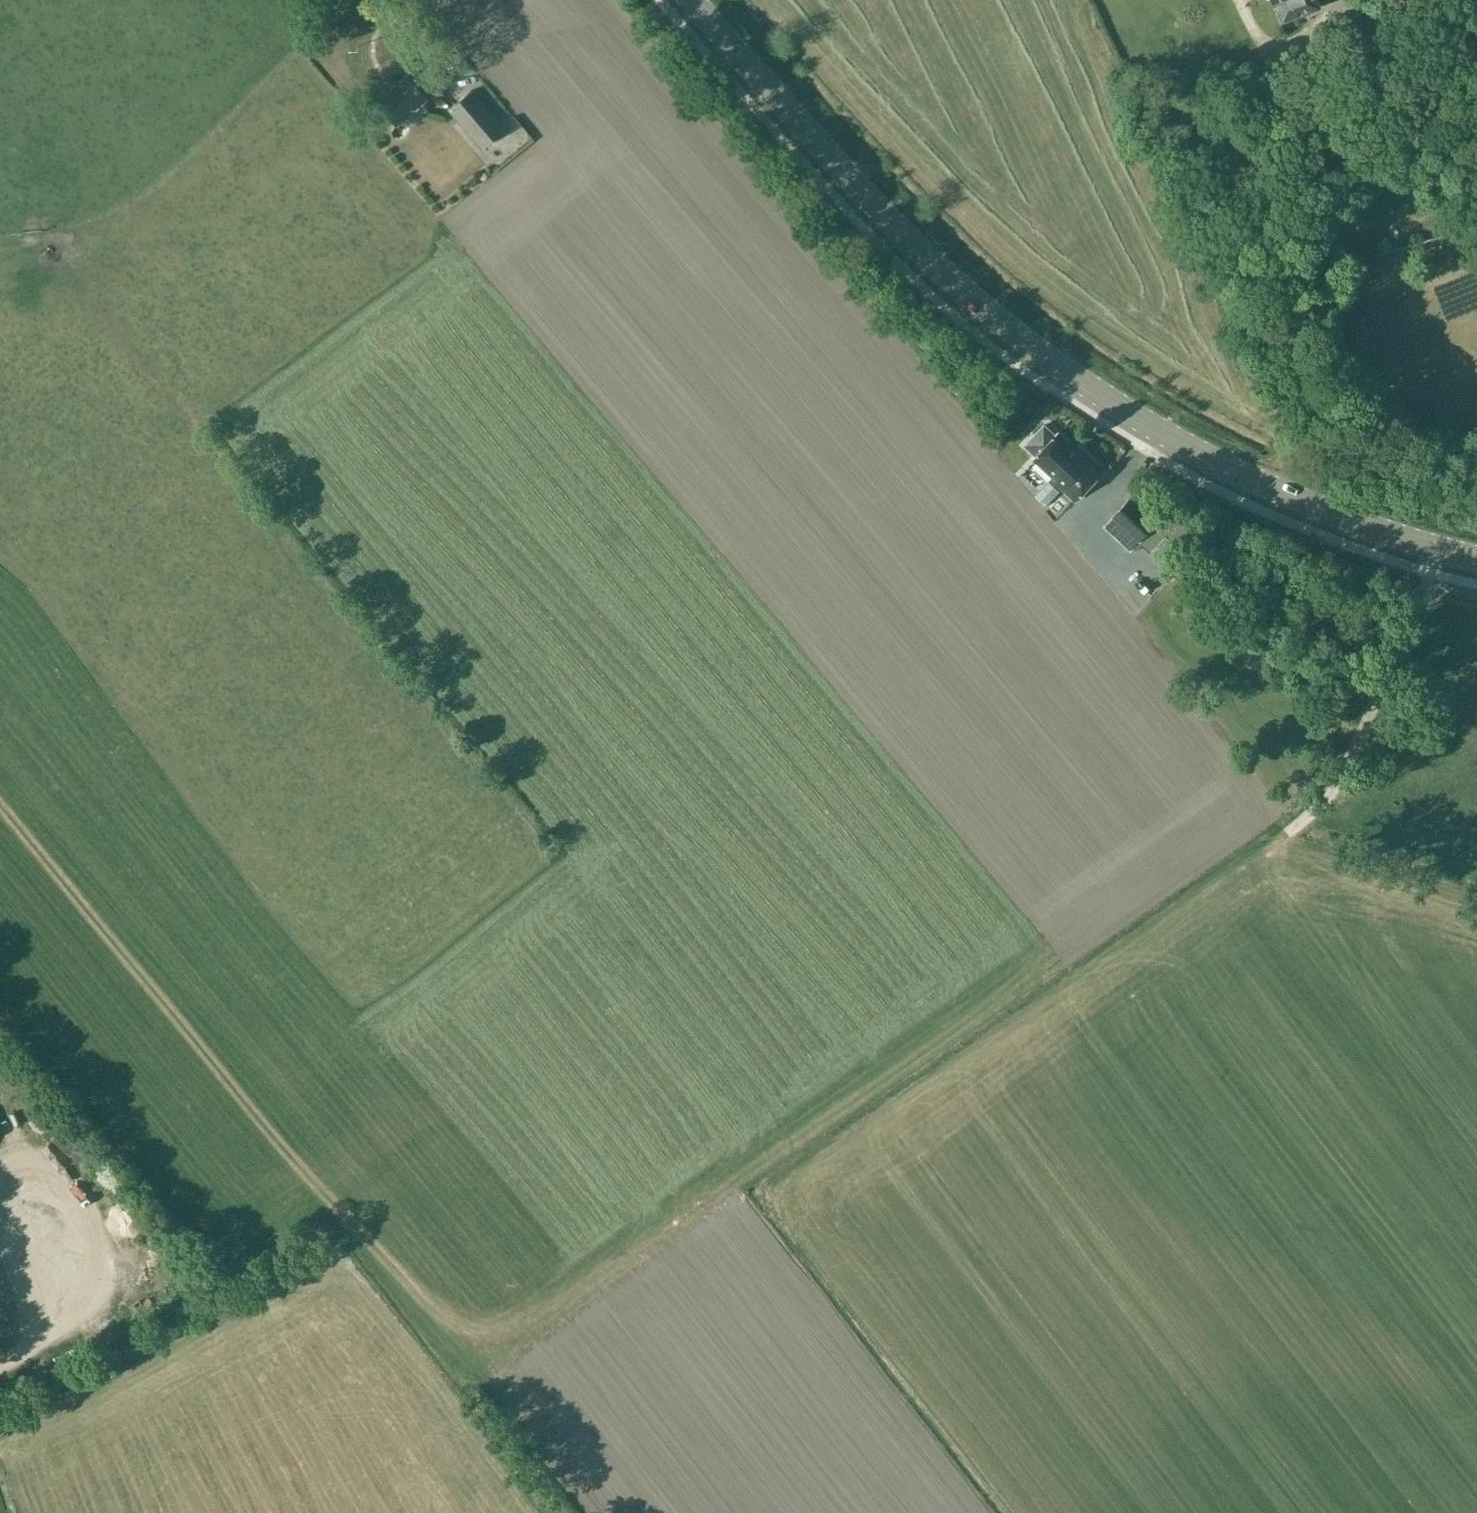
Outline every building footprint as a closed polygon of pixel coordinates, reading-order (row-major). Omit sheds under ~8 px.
[(1283,19),(1321,6),(1319,0),(1277,0),(1283,19)] [(423,76),(414,84),(406,74),(377,100),(396,122),(422,100),(426,105),(438,94),(423,76)] [(470,90),(448,108),(480,146),(502,128),(470,90)] [(1032,459),(1051,477),(1050,479),(1075,502),(1105,470),(1081,448),(1079,450),(1058,430),(1032,459)] [(1122,461),(1117,470),(1132,478),(1137,469),(1122,461)] [(1103,524),(1131,549),(1156,520),(1130,496),(1103,524)] [(58,1418),(39,1427),(44,1436),(63,1428),(58,1418)]
